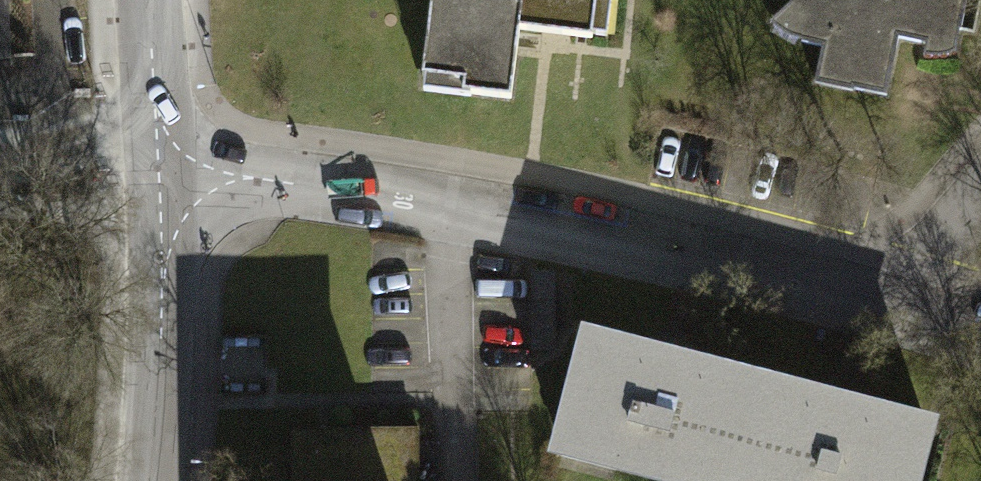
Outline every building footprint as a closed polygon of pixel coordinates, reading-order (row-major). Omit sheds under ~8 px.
[(10,55),(7,0),(0,0),(0,56),(10,55)] [(436,1),(423,103),(508,114),(518,38),(603,49),(609,0),(428,0),(436,1)] [(790,17),(771,32),(802,46),(827,51),(819,91),(886,104),(898,45),(928,49),(926,57),(945,59),(970,55),(959,31),(965,0),(794,0),(790,17)] [(572,345),(538,476),(558,480),(726,480),(749,391),(572,345)] [(749,391),(726,480),(915,480),(926,436),(749,391)] [(288,440),(288,480),(420,480),(420,439),(288,440)]
